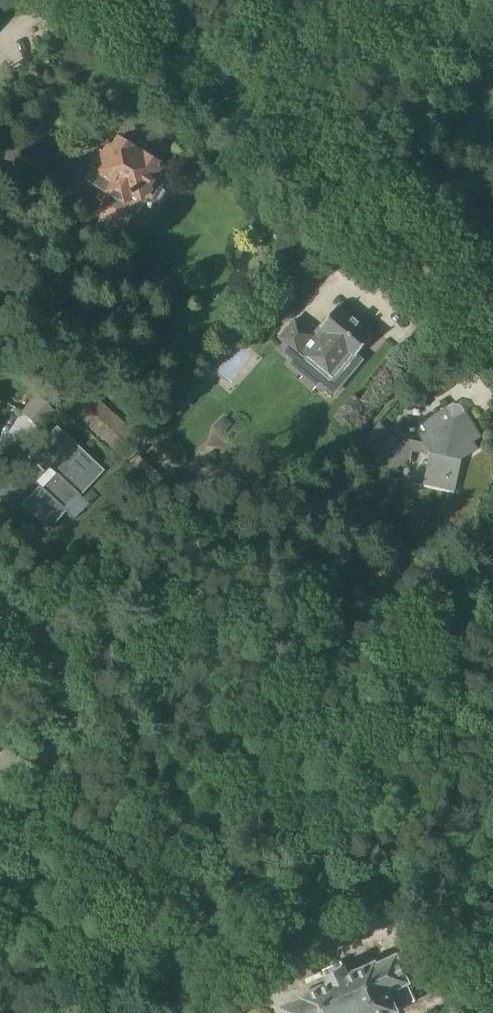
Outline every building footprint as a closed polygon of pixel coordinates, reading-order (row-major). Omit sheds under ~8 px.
[(92,168),(85,179),(96,186),(91,195),(104,203),(96,217),(122,233),(143,200),(152,205),(164,185),(155,180),(163,166),(145,155),(148,151),(148,146),(142,143),(137,145),(135,149),(121,140),(119,142),(116,141),(113,146),(112,145),(109,150),(104,147),(97,160),(105,165),(100,173),(92,168)] [(356,357),(373,336),(338,307),(321,327),(327,332),(320,340),(296,320),(280,338),(299,354),(305,346),(311,351),(306,356),(330,377),(351,352),(356,357)] [(37,428),(54,410),(37,395),(20,413),(37,428)] [(457,419),(452,418),(452,415),(448,408),(439,414),(437,420),(429,426),(428,432),(420,437),(424,443),(395,437),(380,424),(362,444),(391,472),(411,460),(412,451),(430,455),(424,484),(455,490),(462,460),(478,449),(473,442),(474,435),(469,427),(471,421),(465,412),(457,417),(457,419)] [(235,425),(226,416),(214,428),(223,436),(235,425)] [(89,485),(103,470),(56,426),(42,442),(27,458),(48,477),(22,504),(43,524),(41,526),(47,532),(50,529),(49,528),(89,485)] [(411,951),(398,957),(397,954),(377,963),(376,960),(353,970),(354,971),(348,974),(345,968),(325,977),(328,983),(322,986),(322,985),(300,995),(301,998),(281,1007),(284,1012),(393,1012),(398,1010),(397,1008),(415,1000),(408,984),(411,982),(407,973),(419,967),(411,951)]
